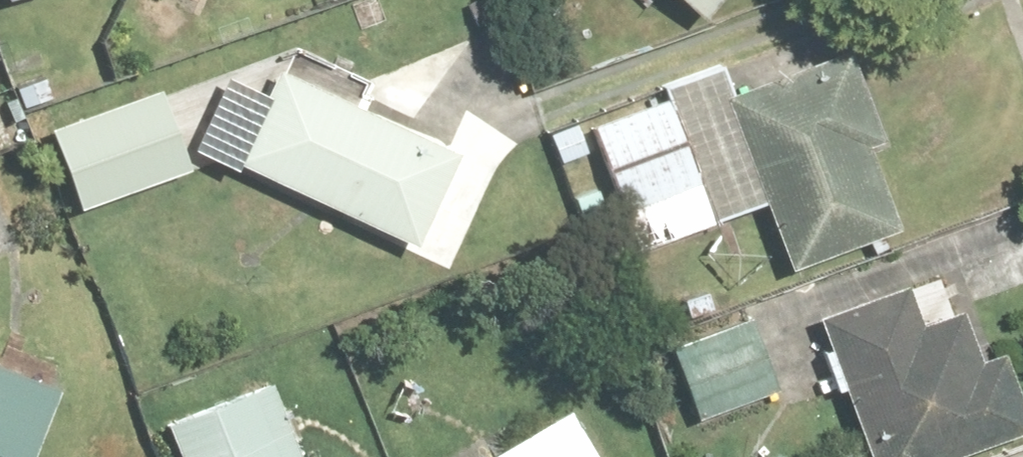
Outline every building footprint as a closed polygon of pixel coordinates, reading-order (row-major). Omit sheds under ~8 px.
[(695,12),(705,0),(681,0),(695,12)] [(713,93),(779,263),(883,223),(852,144),(867,138),(837,62),(795,78),(789,64),(713,93)] [(266,67),(222,162),(403,244),(446,149),(266,67)] [(587,124),(631,249),(707,222),(662,98),(587,124)] [(43,155),(69,214),(160,174),(134,115),(43,155)] [(857,456),(931,456),(1018,426),(994,357),(965,367),(945,311),(908,324),(893,283),(806,314),(857,456)] [(743,319),(664,345),(688,418),(768,392),(743,319)] [(44,390),(0,372),(0,456),(15,456),(44,390)] [(151,425),(164,456),(291,456),(260,381),(151,425)] [(469,456),(580,456),(550,408),(469,456)]
